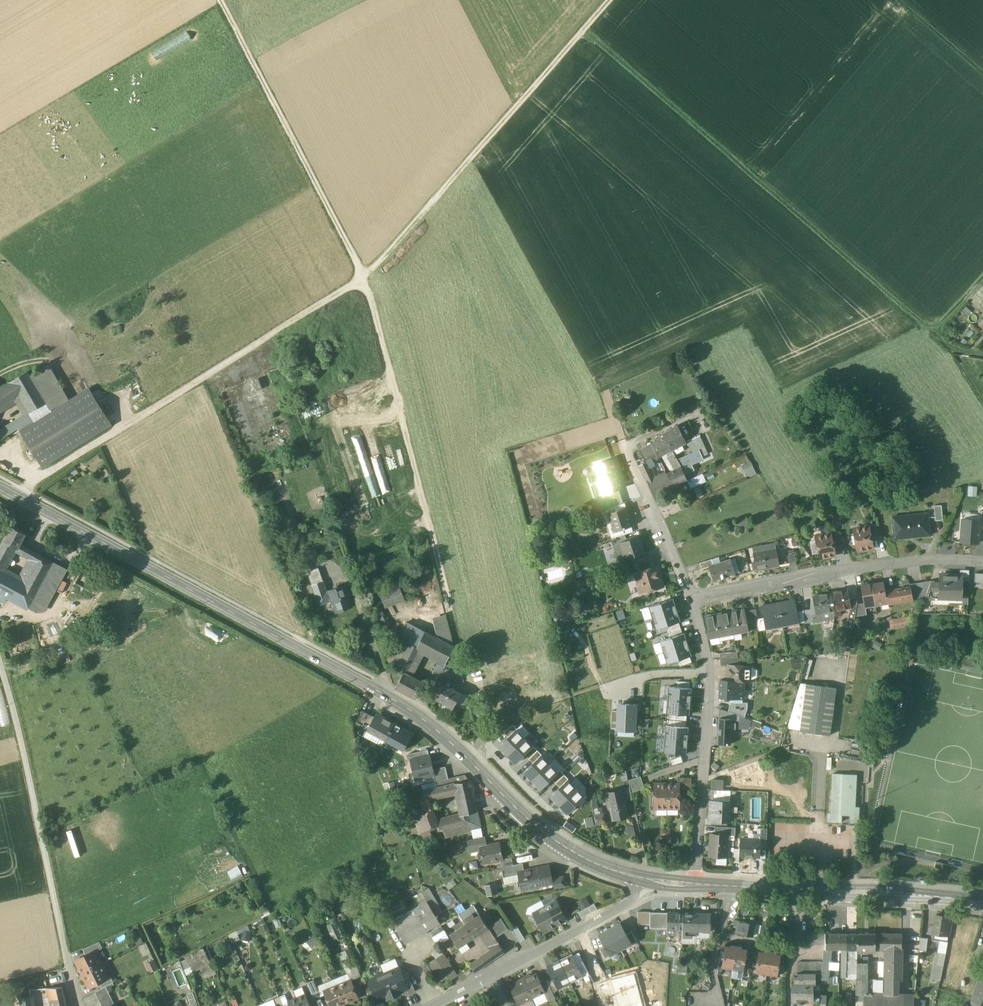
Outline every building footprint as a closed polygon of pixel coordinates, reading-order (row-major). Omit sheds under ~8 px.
[(58,396),(42,369),(31,376),(47,402),(58,396)] [(31,376),(28,371),(10,382),(19,397),(27,410),(33,420),(34,419),(30,413),(47,402),(31,376)] [(19,397),(10,382),(1,388),(0,389),(0,409),(19,397)] [(89,389),(21,431),(44,468),(112,426),(89,389)] [(0,427),(0,432),(4,438),(33,420),(27,410),(0,427)] [(358,420),(349,422),(355,453),(365,451),(358,420)] [(678,426),(663,433),(665,437),(671,450),(681,445),(686,443),(678,426)] [(693,453),(677,461),(681,467),(685,475),(691,472),(694,470),(692,465),(704,460),(702,457),(708,454),(699,435),(687,441),(693,453)] [(665,437),(651,444),(658,457),(666,453),(671,450),(665,437)] [(651,444),(639,450),(645,463),(647,462),(658,457),(651,444)] [(681,445),(671,450),(674,456),(684,451),(681,445)] [(674,456),(671,450),(666,453),(668,456),(667,457),(675,470),(681,467),(677,461),(674,456)] [(592,465),(601,496),(602,495),(622,489),(624,489),(615,458),(592,465)] [(647,462),(645,463),(639,465),(649,487),(657,483),(647,462)] [(750,462),(742,466),(746,474),(754,470),(750,462)] [(685,475),(681,467),(675,470),(667,474),(673,487),(687,480),(685,475)] [(694,470),(691,472),(693,478),(703,474),(700,468),(694,470)] [(667,474),(657,483),(649,487),(654,497),(673,487),(667,474)] [(693,478),(687,480),(691,489),(706,482),(703,474),(693,478)] [(622,489),(602,495),(606,508),(615,505),(625,502),(626,502),(622,489)] [(625,502),(615,505),(617,511),(626,508),(626,509),(627,508),(625,502)] [(606,508),(601,510),(602,516),(609,514),(609,513),(617,511),(615,505),(606,508)] [(942,505),(935,506),(936,521),(943,520),(942,505)] [(617,511),(609,513),(609,514),(612,524),(615,523),(617,530),(614,531),(614,532),(632,527),(628,515),(627,515),(625,509),(626,509),(626,508),(617,511)] [(928,517),(902,520),(902,516),(892,517),(894,535),(909,534),(909,537),(930,535),(928,517)] [(980,520),(963,519),(961,542),(978,543),(979,529),(980,520)] [(881,536),(875,525),(868,526),(871,538),(881,536)] [(865,526),(862,526),(862,527),(861,527),(860,527),(857,527),(857,528),(854,529),(858,551),(873,548),(871,538),(868,526),(866,526),(865,526)] [(11,527),(0,548),(12,555),(13,556),(17,549),(18,549),(21,545),(26,535),(11,527)] [(844,543),(837,532),(831,533),(833,545),(844,543)] [(831,533),(816,536),(817,541),(819,552),(820,559),(835,556),(833,545),(831,533)] [(625,535),(611,539),(613,545),(621,543),(621,542),(627,540),(625,535)] [(627,540),(621,542),(621,543),(626,560),(645,554),(639,536),(627,540)] [(817,541),(811,542),(813,554),(819,552),(817,541)] [(30,550),(21,545),(18,549),(27,554),(30,550)] [(0,548),(0,581),(11,587),(16,577),(4,570),(12,555),(0,548)] [(776,549),(754,554),(757,570),(779,565),(776,549)] [(40,555),(30,550),(27,554),(37,559),(40,555)] [(793,550),(787,551),(790,563),(796,562),(793,550)] [(25,582),(25,583),(38,590),(40,588),(53,562),(40,555),(37,559),(25,582)] [(646,559),(636,562),(639,572),(655,567),(652,557),(646,559)] [(712,559),(700,563),(702,569),(710,566),(714,564),(712,559)] [(714,564),(710,566),(714,581),(735,574),(731,559),(714,564)] [(53,562),(40,588),(46,591),(60,566),(53,562)] [(563,565),(545,569),(548,583),(566,579),(563,565)] [(639,572),(635,573),(639,585),(642,583),(645,592),(662,587),(657,572),(659,572),(657,566),(655,567),(639,572)] [(975,574),(975,584),(982,585),(982,574),(975,574)] [(964,577),(939,576),(939,587),(938,598),(939,598),(963,599),(964,577)] [(0,581),(0,593),(8,597),(18,578),(16,577),(11,587),(0,581)] [(38,590),(25,583),(25,582),(18,578),(8,597),(28,608),(38,590)] [(327,592),(323,581),(312,585),(320,606),(334,601),(330,591),(327,592)] [(931,581),(909,584),(910,587),(912,599),(925,597),(929,587),(931,581)] [(884,582),(872,584),(876,606),(890,603),(888,591),(885,591),(884,582)] [(398,583),(378,591),(385,608),(405,601),(398,583)] [(872,584),(861,586),(865,607),(876,606),(872,584)] [(344,586),(330,591),(334,601),(337,611),(351,606),(344,586)] [(910,587),(888,591),(890,603),(912,599),(910,587)] [(939,587),(929,587),(925,597),(924,601),(939,601),(939,598),(938,598),(939,587)] [(38,590),(28,608),(35,612),(46,591),(40,588),(38,590)] [(848,590),(830,593),(834,611),(851,607),(849,599),(848,590)] [(830,593),(813,596),(817,614),(834,611),(830,593)] [(658,598),(660,604),(672,600),(670,594),(658,598)] [(649,607),(652,619),(677,611),(673,600),(672,600),(660,604),(649,607)] [(795,600),(778,603),(783,627),(800,624),(798,612),(795,600)] [(778,603),(762,607),(764,618),(767,630),(783,627),(778,603)] [(744,609),(735,611),(736,612),(730,613),(734,632),(748,630),(747,622),(745,611),(744,609)] [(756,609),(745,611),(747,622),(757,620),(757,619),(756,609)] [(813,610),(804,611),(805,623),(814,622),(813,610)] [(856,610),(849,611),(847,623),(850,624),(850,628),(853,629),(856,610)] [(680,622),(677,611),(652,619),(656,630),(667,626),(679,623),(680,622)] [(730,613),(725,614),(724,613),(715,615),(718,635),(719,635),(734,632),(730,613)] [(437,616),(438,632),(450,632),(449,615),(437,616)] [(715,615),(706,617),(710,639),(720,637),(719,635),(718,635),(715,615)] [(383,616),(374,620),(378,628),(386,624),(383,616)] [(891,630),(910,625),(908,616),(888,620),(891,630)] [(186,626),(221,639),(224,631),(189,618),(186,626)] [(764,618),(757,619),(757,620),(758,632),(767,630),(764,618)] [(425,632),(407,622),(387,659),(397,669),(410,644),(416,647),(425,632)] [(679,623),(667,626),(669,632),(681,629),(679,623)] [(681,629),(669,632),(671,638),(683,635),(681,629)] [(454,647),(425,632),(416,647),(416,648),(419,649),(438,660),(446,664),(454,647)] [(660,642),(663,653),(688,645),(685,634),(683,635),(671,638),(660,642)] [(410,644),(397,669),(404,673),(405,672),(407,673),(415,657),(416,654),(419,649),(416,648),(416,647),(410,644)] [(692,657),(688,645),(663,653),(667,664),(679,660),(690,657),(692,657)] [(463,677),(456,650),(450,660),(456,663),(454,673),(463,677)] [(690,657),(679,660),(681,666),(692,663),(690,657)] [(738,658),(720,659),(721,666),(729,666),(729,665),(744,666),(743,658),(738,658)] [(792,658),(792,667),(802,667),(802,658),(792,658)] [(446,664),(438,660),(433,673),(439,676),(446,664)] [(456,663),(450,660),(446,668),(454,673),(456,663)] [(744,666),(729,665),(729,666),(728,680),(735,681),(744,682),(749,682),(750,682),(750,666),(744,666)] [(454,673),(446,668),(440,679),(449,683),(454,673)] [(404,673),(397,669),(394,675),(396,681),(399,682),(404,673)] [(407,673),(405,672),(404,673),(399,682),(397,686),(396,688),(416,699),(417,697),(424,682),(407,673)] [(728,680),(721,680),(720,698),(743,699),(744,682),(735,681),(728,680)] [(461,693),(444,684),(436,698),(444,703),(441,709),(450,713),(453,708),(461,693)] [(836,688),(807,684),(805,696),(835,700),(836,688)] [(669,687),(668,700),(691,702),(692,689),(690,689),(678,688),(669,687)] [(835,700),(805,696),(800,732),(830,736),(835,700)] [(690,716),(691,702),(668,700),(666,714),(670,714),(687,715),(690,716)] [(748,703),(731,702),(728,712),(740,717),(745,718),(748,710),(748,703)] [(636,731),(637,706),(619,705),(617,730),(636,731)] [(728,712),(719,709),(719,719),(731,720),(731,722),(739,722),(740,717),(728,712)] [(374,717),(363,711),(357,721),(368,728),(374,717)] [(395,724),(376,713),(374,717),(368,728),(375,732),(374,734),(385,741),(387,738),(395,724)] [(745,718),(740,717),(739,722),(751,726),(753,721),(745,718)] [(731,720),(719,719),(718,734),(730,734),(730,730),(735,730),(735,724),(731,724),(731,722),(731,720)] [(763,725),(753,721),(751,726),(761,729),(763,725)] [(413,733),(395,724),(387,738),(405,748),(413,733)] [(504,733),(508,738),(517,729),(513,725),(504,733)] [(666,726),(665,739),(688,741),(689,728),(686,728),(669,726),(666,726)] [(499,747),(507,755),(524,739),(516,730),(499,747)] [(385,741),(374,734),(371,740),(382,746),(385,741)] [(730,734),(718,734),(718,744),(730,745),(730,734)] [(507,755),(516,764),(533,747),(524,739),(507,755)] [(687,755),(688,741),(665,739),(664,753),(687,755)] [(525,755),(529,759),(538,751),(533,747),(525,755)] [(427,750),(415,752),(417,759),(428,756),(427,750)] [(538,751),(529,759),(533,763),(542,755),(538,751)] [(428,756),(411,760),(412,767),(410,769),(411,772),(414,773),(415,779),(434,775),(433,770),(430,756),(428,756)] [(524,773),(532,781),(549,765),(541,756),(524,773)] [(682,757),(670,761),(672,766),(683,763),(682,757)] [(541,790),(558,773),(549,765),(532,781),(541,790)] [(445,767),(433,770),(434,775),(436,782),(448,779),(445,767)] [(560,771),(552,779),(556,783),(564,775),(560,771)] [(854,775),(833,774),(831,817),(829,817),(828,822),(841,823),(842,815),(852,816),(854,775)] [(448,779),(436,782),(437,788),(455,784),(469,780),(465,775),(448,779)] [(564,775),(556,783),(560,788),(568,780),(564,775)] [(640,778),(629,781),(632,793),(644,788),(640,778)] [(679,785),(679,791),(691,791),(691,778),(679,778),(679,785)] [(469,780),(455,784),(457,792),(457,793),(462,814),(477,811),(470,780),(469,780)] [(551,797),(559,805),(576,789),(568,780),(551,797)] [(722,781),(713,780),(712,785),(712,789),(722,789),(722,781)] [(437,788),(434,788),(437,797),(439,797),(440,800),(444,799),(443,796),(457,792),(455,784),(437,788)] [(661,785),(655,785),(655,808),(667,809),(667,784),(661,784),(661,785)] [(673,784),(667,784),(667,809),(679,809),(679,791),(679,785),(673,785),(673,784)] [(630,787),(623,789),(626,801),(632,799),(630,787)] [(434,788),(423,791),(421,801),(425,813),(431,810),(426,799),(437,797),(434,788)] [(559,805),(567,814),(585,798),(576,789),(559,805)] [(623,789),(607,792),(609,804),(626,801),(623,789)] [(727,791),(714,790),(713,801),(728,802),(728,803),(730,803),(731,791),(727,791)] [(405,796),(395,800),(399,814),(410,811),(405,796)] [(626,801),(609,804),(613,821),(629,818),(626,801)] [(713,801),(711,801),(710,821),(727,822),(728,803),(728,802),(713,801)] [(425,813),(414,818),(420,833),(423,840),(431,837),(429,829),(438,826),(437,823),(431,810),(425,813)] [(477,811),(462,814),(462,816),(464,824),(469,823),(471,830),(481,828),(477,811)] [(604,814),(594,816),(596,824),(606,822),(604,814)] [(464,824),(462,816),(455,818),(460,833),(471,830),(469,823),(464,824)] [(455,818),(437,823),(438,826),(439,831),(442,830),(445,837),(460,833),(455,818)] [(576,828),(567,822),(563,826),(573,833),(576,828)] [(736,828),(715,827),(715,835),(728,836),(735,837),(736,828)] [(715,835),(710,835),(709,857),(727,859),(728,836),(715,835)] [(484,837),(468,840),(470,851),(480,849),(479,847),(486,845),(484,837)] [(761,840),(741,839),(740,849),(740,856),(760,857),(761,841),(761,840)] [(486,845),(479,847),(480,849),(483,863),(500,860),(503,859),(500,843),(486,845)] [(503,859),(500,860),(502,868),(513,865),(512,858),(503,859)] [(523,863),(513,865),(515,874),(517,873),(524,871),(523,863)] [(513,865),(502,868),(503,876),(515,874),(513,865)] [(232,880),(243,874),(239,866),(228,871),(232,880)] [(550,866),(537,869),(541,886),(553,883),(550,866)] [(524,871),(517,873),(521,890),(541,886),(537,869),(524,871)] [(497,883),(486,885),(489,896),(499,894),(497,883)] [(429,888),(414,897),(420,906),(427,902),(436,916),(438,915),(438,916),(443,913),(429,888)] [(542,901),(530,907),(532,913),(545,907),(542,901)] [(567,920),(556,901),(545,907),(555,927),(567,920)] [(420,906),(408,913),(393,922),(406,944),(414,939),(415,939),(440,923),(437,917),(438,917),(438,916),(438,915),(436,916),(427,902),(420,906)] [(594,904),(578,913),(581,918),(597,910),(594,904)] [(545,907),(533,914),(538,921),(536,922),(540,929),(541,928),(544,933),(555,927),(545,907)] [(710,914),(701,914),(701,912),(700,911),(694,911),(693,912),(693,914),(683,913),(683,929),(683,936),(683,938),(691,938),(691,931),(702,931),(704,933),(710,933),(711,927),(711,914),(710,914)] [(650,913),(638,912),(638,925),(640,925),(649,925),(650,913)] [(668,913),(650,912),(650,925),(650,928),(667,929),(668,913)] [(683,913),(668,913),(667,929),(683,929),(683,913)] [(480,916),(476,919),(473,914),(466,919),(468,923),(464,926),(472,939),(482,932),(488,928),(480,916)] [(951,917),(936,915),(932,940),(947,942),(951,917)] [(501,919),(495,924),(502,934),(508,930),(501,919)] [(754,924),(735,921),(735,925),(738,926),(737,933),(752,936),(754,924)] [(609,929),(621,950),(632,944),(626,934),(620,923),(609,929)] [(464,926),(450,935),(458,948),(472,939),(464,926)] [(444,932),(441,927),(431,932),(434,937),(444,932)] [(525,940),(517,927),(512,930),(520,943),(525,940)] [(504,952),(488,928),(482,932),(491,943),(492,942),(495,947),(500,955),(504,952)] [(605,946),(610,956),(621,950),(609,929),(599,935),(605,946)] [(626,934),(632,944),(632,945),(637,942),(632,932),(626,934)] [(839,934),(825,934),(825,949),(839,949),(839,934)] [(857,934),(847,934),(847,949),(856,950),(857,934)] [(875,934),(857,934),(856,950),(856,952),(875,953),(875,951),(875,934)] [(902,934),(875,934),(875,951),(885,951),(901,951),(902,934)] [(928,938),(921,937),(919,950),(927,951),(928,938)] [(99,942),(83,949),(86,956),(94,952),(102,948),(99,942)] [(736,946),(726,944),(722,968),(733,970),(736,946)] [(600,949),(605,960),(611,957),(610,956),(605,946),(600,949)] [(747,947),(736,946),(733,970),(744,971),(747,947)] [(495,947),(487,953),(492,961),(500,955),(495,947)] [(203,949),(193,953),(193,954),(186,958),(187,959),(181,962),(184,969),(183,969),(187,976),(201,969),(205,979),(215,974),(211,962),(210,962),(203,949)] [(770,951),(759,949),(755,973),(766,975),(770,951)] [(856,950),(847,949),(847,961),(846,961),(846,962),(846,971),(856,971),(857,957),(856,952),(856,950)] [(781,953),(770,951),(766,975),(777,977),(781,953)] [(885,951),(885,962),(885,980),(897,980),(897,981),(901,981),(901,951),(885,951)] [(86,956),(76,961),(80,969),(79,971),(81,972),(83,974),(101,965),(94,952),(86,956)] [(487,953),(470,965),(475,973),(492,961),(487,953)] [(584,965),(579,953),(573,955),(579,968),(584,965)] [(573,955),(560,961),(570,982),(583,976),(579,968),(573,955)] [(868,957),(857,957),(856,971),(857,979),(868,979),(868,957)] [(382,963),(384,970),(400,966),(398,959),(382,963)] [(447,978),(435,959),(429,963),(441,982),(447,978)] [(154,960),(147,963),(151,973),(158,969),(154,960)] [(361,976),(354,960),(348,962),(355,979),(361,976)] [(560,961),(547,967),(553,980),(557,988),(570,982),(560,961)] [(433,974),(427,964),(422,967),(428,977),(433,974)] [(101,965),(83,974),(84,977),(84,979),(85,980),(89,987),(99,983),(108,978),(107,978),(101,965)] [(584,965),(579,968),(583,976),(584,979),(589,976),(584,965)] [(394,969),(374,978),(375,981),(371,983),(373,990),(379,1002),(379,1001),(387,998),(387,1000),(400,994),(400,993),(407,989),(408,989),(402,974),(400,971),(396,973),(394,969)] [(407,972),(402,974),(408,989),(407,989),(409,994),(416,991),(407,972)] [(804,973),(798,973),(797,976),(794,976),(794,988),(791,988),(791,1003),(799,1003),(799,1005),(802,1005),(802,1003),(806,1003),(807,1001),(813,1001),(814,985),(816,985),(816,973),(810,973),(804,973)] [(545,992),(537,974),(523,980),(532,998),(545,992)] [(108,978),(99,983),(102,988),(106,987),(113,983),(110,976),(107,978),(108,978)] [(979,976),(972,997),(982,1005),(982,977),(979,976)] [(857,979),(856,979),(856,994),(864,994),(898,995),(897,981),(897,980),(885,980),(879,980),(868,979),(857,979)] [(351,980),(337,986),(345,1003),(358,998),(351,980)] [(523,980),(510,987),(515,997),(518,1005),(519,1005),(532,998),(523,980)] [(553,980),(548,982),(553,993),(558,990),(557,988),(553,980)] [(337,986),(323,992),(329,1005),(338,1005),(345,1003),(337,986)] [(48,988),(51,1000),(53,1005),(67,1005),(62,987),(48,988)] [(102,988),(95,992),(98,998),(109,993),(106,987),(102,988)] [(373,990),(368,992),(374,1005),(381,1005),(379,1001),(379,1002),(373,990)] [(191,1005),(199,1005),(194,992),(187,994),(191,1005)] [(109,993),(98,998),(100,1003),(103,1002),(111,998),(109,993)] [(288,1002),(289,1004),(290,1005),(311,1005),(307,997),(306,994),(288,1002)] [(313,994),(307,997),(311,1005),(318,1005),(313,994)] [(864,994),(864,1005),(913,1005),(914,996),(898,995),(864,994)] [(20,999),(21,1005),(34,1005),(32,996),(20,999)] [(279,996),(273,999),(276,1005),(283,1005),(279,996)] [(509,1000),(512,1005),(519,1005),(518,1005),(515,997),(509,1000)] [(972,997),(971,1005),(982,1005),(972,997)] [(103,1002),(105,1005),(109,1005),(114,1004),(111,998),(103,1002)]
